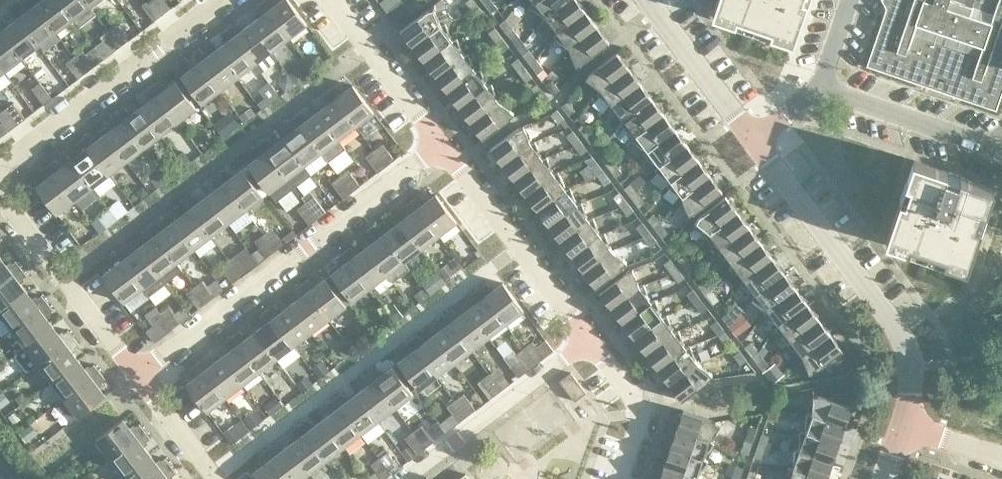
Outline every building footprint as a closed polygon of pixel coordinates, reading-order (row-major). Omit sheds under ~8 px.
[(31,0),(24,0),(21,2),(25,7),(27,7),(26,11),(17,17),(38,45),(55,32),(31,0)] [(55,32),(73,19),(58,0),(31,0),(55,32)] [(90,6),(86,0),(58,0),(73,19),(79,27),(96,14),(90,6)] [(141,5),(154,21),(162,14),(151,0),(148,0),(141,5)] [(288,0),(280,0),(276,3),(272,3),(272,1),(271,0),(264,0),(261,2),(288,37),(306,24),(288,0)] [(386,12),(396,25),(412,13),(407,6),(402,0),(386,12)] [(431,6),(432,7),(427,9),(400,30),(412,46),(440,25),(440,24),(445,22),(452,20),(451,19),(445,3),(442,0),(439,0),(431,6)] [(407,6),(412,13),(421,5),(417,0),(415,0),(407,6)] [(472,11),(478,6),(473,0),(467,0),(465,2),(472,11)] [(491,0),(487,0),(483,3),(490,12),(497,7),(491,0)] [(533,2),(533,1),(530,5),(545,17),(567,0),(536,0),(533,2)] [(576,0),(567,0),(545,17),(542,21),(556,32),(557,32),(585,11),(576,0)] [(792,39),(806,0),(717,0),(713,11),(739,20),(741,15),(770,25),(768,30),(792,39)] [(885,8),(884,12),(866,65),(995,109),(996,109),(1001,91),(1001,0),(881,0),(885,8)] [(288,37),(261,2),(254,8),(258,13),(259,13),(259,17),(250,23),(271,50),(288,37)] [(485,16),(478,6),(472,11),(479,21),(485,16)] [(596,26),(585,11),(557,32),(556,32),(553,36),(568,48),(596,26)] [(0,18),(0,30),(21,58),(38,45),(17,17),(9,24),(5,24),(5,22),(2,17),(0,18)] [(499,24),(506,33),(512,28),(505,19),(499,24)] [(440,25),(412,46),(424,61),(452,40),(452,39),(445,22),(440,24),(440,25)] [(117,23),(108,30),(120,46),(129,39),(117,23)] [(234,23),(227,28),(254,63),(271,50),(250,23),(242,30),(238,29),(238,27),(234,23)] [(609,42),(596,26),(568,48),(575,65),(582,63),(609,42)] [(488,32),(495,42),(501,37),(494,27),(488,32)] [(254,63),(227,28),(220,34),(223,39),(225,39),(224,43),(216,49),(236,77),(254,63)] [(520,38),(512,28),(506,33),(513,43),(520,38)] [(0,30),(0,66),(4,71),(21,58),(0,30)] [(108,30),(100,37),(102,40),(112,53),(120,46),(108,30)] [(456,37),(452,39),(452,40),(424,61),(435,76),(463,55),(456,37)] [(509,46),(501,37),(495,42),(502,51),(509,46)] [(102,40),(94,47),(103,59),(112,53),(102,40)] [(94,47),(85,53),(95,66),(103,59),(94,47)] [(200,49),(192,54),(219,90),(236,77),(216,49),(207,56),(203,55),(204,54),(200,49)] [(522,54),(529,64),(535,59),(528,49),(522,54)] [(82,50),(74,56),(86,72),(95,66),(85,53),(82,50)] [(319,52),(310,59),(316,66),(324,59),(319,52)] [(585,78),(600,89),(600,90),(628,68),(616,52),(589,72),(585,78)] [(468,53),(463,55),(435,76),(447,92),(475,70),(468,53)] [(219,90),(192,54),(185,60),(189,65),(190,65),(190,69),(181,76),(201,103),(219,90)] [(74,56),(65,63),(77,79),(86,72),(74,56)] [(511,63),(518,72),(524,68),(517,58),(511,63)] [(543,68),(535,59),(529,64),(536,73),(543,68)] [(293,68),(288,72),(295,82),(304,75),(299,69),(293,68)] [(480,68),(475,70),(447,92),(459,107),(487,86),(486,85),(480,68)] [(532,77),(524,68),(518,72),(525,82),(532,77)] [(640,83),(628,68),(600,90),(600,89),(597,93),(611,104),(612,105),(640,83)] [(279,78),(278,82),(284,90),(295,82),(287,72),(279,78)] [(158,80),(151,86),(177,121),(195,108),(175,80),(165,87),(162,87),(162,85),(158,80)] [(552,94),(559,90),(552,80),(545,85),(552,94)] [(39,82),(31,89),(43,105),(52,98),(39,82)] [(50,82),(43,87),(52,98),(58,93),(50,82)] [(491,83),(486,85),(487,86),(459,107),(470,122),(498,101),(491,83)] [(651,99),(640,83),(612,105),(611,104),(608,108),(623,120),(651,99)] [(373,112),(352,85),(343,92),(339,91),(339,90),(336,85),(328,90),(355,126),(373,112)] [(177,121),(151,86),(143,92),(147,97),(149,97),(148,101),(140,107),(160,134),(177,121)] [(269,87),(259,94),(266,102),(275,95),(269,87)] [(541,103),(547,98),(540,89),(534,93),(541,103)] [(355,126),(328,90),(321,96),(325,101),(326,101),(326,105),(317,111),(338,139),(355,126)] [(663,114),(651,99),(623,120),(613,133),(628,145),(632,139),(631,139),(634,135),(635,135),(663,114)] [(513,112),(498,101),(470,122),(482,138),(509,118),(513,112)] [(567,101),(561,106),(568,115),(575,110),(567,101)] [(13,102),(5,109),(17,125),(25,118),(13,102)] [(250,105),(239,113),(243,120),(255,111),(250,105)] [(124,106),(116,112),(143,147),(160,134),(140,107),(131,113),(127,113),(127,111),(124,106)] [(0,112),(0,120),(1,122),(8,131),(17,125),(5,109),(0,112)] [(557,124),(564,119),(557,109),(550,114),(557,124)] [(294,116),(321,152),(328,161),(345,148),(338,139),(317,111),(309,118),(305,117),(305,116),(301,111),(294,116)] [(143,147),(116,112),(109,118),(113,123),(114,123),(114,127),(105,133),(126,160),(143,147)] [(675,129),(663,114),(635,135),(634,135),(631,139),(632,139),(646,150),(646,151),(675,129)] [(220,116),(212,122),(223,137),(240,124),(234,117),(226,123),(220,116)] [(321,152),(294,116),(287,122),(290,127),(292,127),(291,131),(283,137),(303,165),(321,152)] [(0,123),(0,137),(8,131),(1,122),(0,123)] [(584,122),(577,127),(584,136),(591,132),(584,122)] [(490,148),(502,164),(530,143),(530,142),(523,125),(517,128),(490,148)] [(686,145),(675,129),(646,151),(646,150),(643,154),(658,166),(686,145)] [(566,135),(573,145),(579,140),(572,131),(566,135)] [(598,141),(591,132),(584,136),(592,146),(598,141)] [(89,133),(82,138),(109,174),(126,160),(105,133),(97,140),(93,139),(93,137),(89,133)] [(267,137),(259,142),(293,187),(311,174),(303,165),(283,137),(274,144),(270,143),(271,142),(267,137)] [(109,174),(82,138),(75,144),(78,149),(80,149),(79,153),(71,159),(91,187),(109,174)] [(587,150),(579,140),(573,145),(580,155),(587,150)] [(535,141),(530,142),(530,143),(502,164),(514,179),(542,158),(535,141)] [(293,187),(259,142),(252,148),(256,153),(257,153),(257,157),(247,164),(275,201),(293,187)] [(381,143),(373,149),(386,166),(394,160),(381,143)] [(698,160),(686,145),(658,166),(655,170),(669,181),(670,181),(698,160)] [(183,149),(176,153),(185,164),(191,160),(183,149)] [(373,149),(365,156),(377,172),(386,166),(373,149)] [(607,153),(600,158),(608,167),(614,162),(607,153)] [(546,156),(542,158),(514,179),(525,195),(553,174),(553,173),(546,156)] [(55,159),(47,164),(74,200),(91,187),(71,159),(62,166),(58,165),(59,164),(55,159)] [(941,258),(965,267),(984,211),(979,209),(984,194),(990,196),(993,187),(961,176),(959,181),(943,176),(945,171),(913,159),(910,169),(916,171),(910,186),(905,184),(886,239),(912,248),(914,243),(943,253),(941,258)] [(709,175),(698,160),(670,181),(669,181),(666,185),(681,197),(709,175)] [(589,166),(596,176),(603,171),(596,161),(589,166)] [(621,172),(614,162),(608,167),(615,177),(621,172)] [(74,200),(47,164),(40,170),(43,174),(44,174),(43,177),(34,184),(56,213),(74,200)] [(157,166),(147,174),(157,186),(167,179),(157,166)] [(225,169),(218,174),(244,210),(262,196),(242,169),(232,176),(229,175),(229,173),(225,169)] [(347,169),(339,175),(351,192),(360,186),(347,169)] [(558,171),(553,173),(553,174),(525,195),(537,210),(565,189),(565,188),(558,171)] [(610,180),(603,171),(596,176),(604,185),(610,180)] [(244,210),(218,174),(210,180),(214,185),(216,185),(215,189),(207,195),(227,223),(244,210)] [(339,175),(330,182),(343,198),(351,192),(339,175)] [(722,191),(709,175),(681,197),(688,214),(695,212),(722,191)] [(140,185),(139,194),(141,197),(148,191),(142,183),(140,185)] [(630,183),(623,188),(631,197),(637,193),(630,183)] [(569,186),(565,188),(565,189),(537,210),(548,225),(577,204),(576,204),(569,186)] [(308,190),(300,196),(304,202),(317,218),(325,212),(308,190)] [(612,196),(619,206),(626,201),(619,192),(612,196)] [(644,202),(637,193),(631,197),(638,207),(644,202)] [(419,194),(411,199),(438,235),(456,221),(435,194),(426,201),(422,200),(422,199),(419,194)] [(191,195),(183,200),(210,236),(227,223),(207,195),(198,202),(194,201),(194,200),(191,195)] [(737,212),(725,195),(698,216),(694,221),(708,233),(709,233),(737,212)] [(118,199),(107,207),(116,219),(127,211),(118,199)] [(438,235),(411,199),(404,205),(407,210),(409,210),(409,214),(400,220),(421,248),(438,235)] [(210,236),(183,200),(176,206),(180,211),(181,211),(181,215),(172,221),(193,249),(210,236)] [(633,211),(626,201),(619,206),(627,216),(633,211)] [(304,202),(296,208),(309,224),(317,218),(304,202)] [(581,202),(576,204),(577,204),(548,225),(560,241),(588,219),(581,202)] [(107,207),(96,215),(105,227),(116,219),(107,207)] [(748,227),(737,212),(709,233),(708,233),(705,237),(720,248),(748,227)] [(653,214),(647,218),(654,228),(660,223),(653,214)] [(593,217),(588,219),(560,241),(572,256),(600,235),(600,234),(593,217)] [(384,220),(377,226),(403,261),(421,248),(400,220),(391,227),(388,227),(388,225),(384,220)] [(156,221),(149,226),(176,262),(193,249),(172,221),(164,228),(160,227),(160,226),(156,221)] [(636,227),(643,237),(649,232),(642,222),(636,227)] [(667,233),(660,223),(654,228),(661,238),(667,233)] [(182,270),(176,262),(149,226),(142,232),(145,237),(147,237),(146,241),(138,248),(158,275),(164,283),(182,270)] [(403,261),(377,226),(369,231),(373,236),(375,236),(374,240),(366,247),(386,274),(403,261)] [(760,242),(748,227),(720,248),(717,252),(731,263),(732,264),(760,242)] [(292,229),(282,237),(286,242),(296,234),(292,229)] [(604,232),(600,234),(600,235),(572,256),(583,271),(611,250),(604,232)] [(656,241),(649,232),(643,237),(650,246),(656,241)] [(260,248),(251,254),(257,262),(275,249),(263,234),(254,240),(260,248)] [(772,257),(760,242),(732,264),(731,263),(728,267),(743,278),(743,279),(772,257)] [(350,246),(342,252),(369,287),(386,274),(366,247),(357,253),(353,253),(353,251),(350,246)] [(122,247),(115,253),(141,288),(158,275),(138,248),(129,254),(125,254),(126,252),(122,247)] [(245,247),(228,259),(241,276),(257,263),(245,247)] [(626,262),(611,250),(583,271),(595,287),(622,267),(626,262)] [(674,255),(681,264),(688,260),(680,250),(674,255)] [(369,287),(342,252),(335,257),(339,262),(340,262),(340,266),(330,273),(351,301),(369,287)] [(141,288),(115,253),(107,258),(111,263),(112,263),(112,267),(102,274),(123,302),(141,288)] [(0,257),(0,283),(20,268),(15,260),(10,264),(10,266),(6,265),(0,257)] [(783,273),(772,257),(743,279),(743,278),(740,282),(755,294),(783,273)] [(663,263),(670,273),(677,268),(669,259),(663,263)] [(695,269),(688,260),(681,264),(688,274),(695,269)] [(451,261),(438,271),(445,280),(458,271),(451,261)] [(20,268),(0,283),(0,310),(26,291),(19,282),(20,279),(21,279),(26,275),(20,268)] [(639,286),(632,268),(625,271),(598,291),(611,307),(639,286)] [(684,278),(677,268),(670,273),(677,283),(684,278)] [(436,269),(420,282),(428,293),(445,281),(436,269)] [(795,288),(783,273),(755,294),(752,298),(766,309),(767,309),(795,288)] [(226,277),(218,283),(223,288),(231,282),(226,277)] [(202,279),(194,285),(206,302),(223,289),(223,288),(218,283),(214,278),(206,284),(202,279)] [(308,278),(300,283),(327,319),(345,305),(324,278),(315,285),(311,284),(312,283),(308,278)] [(697,285),(704,295),(711,290),(704,281),(697,285)] [(523,310),(502,282),(493,289),(489,289),(489,287),(486,282),(478,288),(505,323),(523,310)] [(327,319),(300,283),(293,289),(297,294),(298,294),(298,298),(289,304),(310,332),(327,319)] [(643,284),(639,286),(611,307),(622,323),(651,301),(650,301),(643,284)] [(194,285),(185,292),(198,308),(206,302),(194,285)] [(422,286),(412,294),(418,301),(428,294),(422,286)] [(505,323),(478,288),(471,294),(474,298),(476,299),(476,302),(467,309),(488,336),(505,323)] [(806,303),(795,288),(767,309),(766,309),(763,313),(778,324),(778,325),(806,303)] [(686,294),(693,303),(700,299),(692,289),(686,294)] [(718,300),(711,290),(704,295),(712,305),(718,300)] [(26,291),(0,310),(0,314),(11,329),(47,302),(41,295),(36,298),(36,300),(32,299),(26,291)] [(655,299),(650,301),(651,301),(622,323),(634,338),(662,317),(662,316),(655,299)] [(707,308),(700,299),(693,303),(701,313),(707,308)] [(392,301),(384,307),(394,320),(402,313),(392,301)] [(52,309),(47,302),(11,329),(24,346),(52,325),(45,317),(46,313),(47,313),(52,309)] [(818,319),(806,303),(778,325),(778,324),(775,328),(789,340),(790,340),(818,319)] [(273,304),(266,310),(293,345),(310,332),(289,304),(281,311),(277,310),(277,309),(273,304)] [(167,305),(159,311),(172,328),(189,315),(182,306),(173,313),(167,305)] [(451,308),(444,314),(470,349),(488,336),(467,309),(458,315),(455,315),(455,313),(451,308)] [(293,345),(266,310),(259,315),(262,320),(264,320),(263,324),(255,331),(276,358),(293,345)] [(155,323),(145,330),(154,341),(172,328),(159,311),(151,318),(155,323)] [(721,316),(728,326),(734,321),(727,311),(721,316)] [(470,349),(444,314),(436,320),(440,325),(442,325),(441,329),(433,335),(453,362),(470,349)] [(666,314),(662,316),(662,317),(634,338),(646,353),(674,332),(666,314)] [(830,334),(818,319),(790,340),(789,340),(786,344),(801,355),(830,334)] [(710,325),(717,334),(723,329),(716,320),(710,325)] [(742,331),(734,321),(728,326),(735,335),(742,331)] [(58,334),(52,325),(24,346),(15,353),(28,371),(38,364),(73,337),(67,329),(63,333),(62,335),(58,334)] [(730,339),(723,329),(717,334),(724,344),(730,339)] [(239,330),(232,336),(259,371),(276,358),(255,331),(246,337),(243,337),(243,335),(239,330)] [(678,330),(674,332),(646,353),(657,369),(685,347),(678,330)] [(847,357),(830,334),(801,355),(809,373),(815,370),(826,362),(831,369),(847,357)] [(417,335),(409,340),(436,376),(453,362),(433,335),(424,342),(420,341),(420,339),(417,335)] [(259,371),(232,336),(224,341),(228,346),(230,346),(229,350),(220,357),(241,384),(259,371)] [(79,344),(73,337),(38,364),(51,381),(78,360),(72,351),(72,348),(74,348),(79,344)] [(531,341),(523,347),(536,364),(554,350),(545,339),(535,346),(531,341)] [(436,376),(409,340),(402,346),(406,351),(407,351),(407,355),(397,362),(418,389),(436,376)] [(744,347),(751,356),(757,351),(750,342),(744,347)] [(346,345),(337,351),(342,358),(351,351),(346,345)] [(690,345),(685,347),(657,369),(669,384),(697,363),(690,345)] [(514,349),(503,357),(518,377),(536,364),(523,347),(517,352),(514,349)] [(740,365),(746,360),(739,350),(733,355),(740,365)] [(205,356),(197,362),(224,397),(241,384),(220,357),(212,363),(208,363),(208,361),(205,356)] [(755,361),(763,371),(769,366),(761,356),(755,361)] [(321,358),(311,365),(319,376),(329,369),(321,358)] [(85,369),(78,360),(51,381),(64,398),(99,371),(94,364),(89,368),(88,369),(85,369)] [(224,397),(197,362),(190,368),(194,372),(195,373),(195,376),(185,384),(206,411),(224,397)] [(772,383),(784,373),(774,362),(769,366),(763,371),(772,383)] [(712,374),(697,363),(669,384),(681,400),(708,380),(712,374)] [(854,365),(845,372),(846,374),(858,372),(854,365)] [(375,366),(367,372),(394,407),(412,394),(391,366),(382,373),(378,373),(379,371),(375,366)] [(105,379),(99,371),(64,398),(77,416),(105,395),(98,386),(98,382),(100,382),(105,379)] [(394,407),(367,372),(360,377),(364,382),(365,383),(365,386),(356,393),(377,420),(394,407)] [(559,381),(574,401),(586,392),(570,372),(559,381)] [(304,373),(294,381),(301,390),(311,382),(304,373)] [(489,374),(477,383),(489,399),(501,390),(489,374)] [(0,393),(0,408),(11,400),(4,390),(0,393)] [(340,392),(333,398),(360,433),(377,420),(356,393),(348,399),(344,399),(344,397),(340,392)] [(463,394),(455,400),(467,416),(475,410),(463,394)] [(812,395),(811,413),(811,414),(844,425),(854,398),(843,394),(840,402),(819,396),(812,395)] [(276,396),(264,405),(270,413),(282,404),(276,396)] [(360,433),(333,398),(326,404),(329,408),(331,409),(330,412),(322,419),(343,446),(360,433)] [(452,414),(439,423),(446,432),(467,416),(455,400),(446,407),(452,414)] [(770,408),(766,420),(773,422),(777,411),(770,408)] [(255,409),(243,418),(251,428),(263,419),(255,409)] [(714,420),(682,410),(676,429),(709,440),(710,440),(720,424),(714,420)] [(806,413),(805,431),(805,432),(838,443),(844,425),(811,414),(811,413),(806,413)] [(95,439),(109,457),(144,431),(138,423),(134,427),(133,429),(130,428),(122,419),(95,439)] [(306,419),(299,424),(325,459),(343,446),(322,419),(313,425),(310,425),(310,423),(306,419)] [(437,421),(425,430),(434,441),(446,432),(439,423),(437,421)] [(234,422),(222,431),(231,443),(243,434),(234,422)] [(32,423),(20,433),(27,442),(39,433),(32,423)] [(325,459),(299,424),(291,430),(295,435),(297,435),(296,439),(287,445),(308,473),(325,459)] [(422,425),(413,432),(425,448),(434,441),(425,430),(422,425)] [(709,440),(676,429),(670,447),(703,458),(714,442),(710,440),(709,440)] [(150,438),(144,431),(109,457),(122,475),(149,454),(143,445),(143,441),(145,442),(150,438)] [(800,431),(799,450),(832,461),(838,443),(805,432),(805,431),(800,431)] [(413,432),(404,438),(409,444),(416,455),(425,448),(413,432)] [(761,433),(757,445),(765,447),(769,436),(761,433)] [(744,440),(740,451),(748,454),(752,443),(744,440)] [(409,444),(400,450),(408,461),(416,455),(409,444)] [(264,450),(286,478),(300,478),(308,473),(287,445),(279,452),(275,451),(275,449),(272,445),(264,450)] [(765,447),(757,445),(753,456),(761,459),(765,447)] [(703,458),(670,447),(663,465),(697,477),(697,476),(707,461),(703,458)] [(792,468),(824,478),(826,478),(832,461),(799,450),(794,449),(792,468)] [(264,450),(257,456),(261,461),(262,461),(262,465),(252,472),(258,478),(286,478),(264,450)] [(387,451),(379,458),(391,474),(399,467),(387,451)] [(149,454),(122,475),(125,478),(152,478),(170,465),(165,458),(160,461),(159,463),(156,462),(149,454)] [(170,465),(152,478),(169,478),(169,476),(171,476),(176,472),(170,465)] [(663,465),(658,478),(701,478),(697,476),(697,477),(663,465)] [(732,477),(739,478),(743,468),(735,465),(732,477)] [(787,478),(824,478),(792,468),(787,467),(787,478)] [(367,476),(369,478),(382,478),(375,470),(367,476)] [(745,478),(754,478),(756,472),(749,470),(745,478)]
